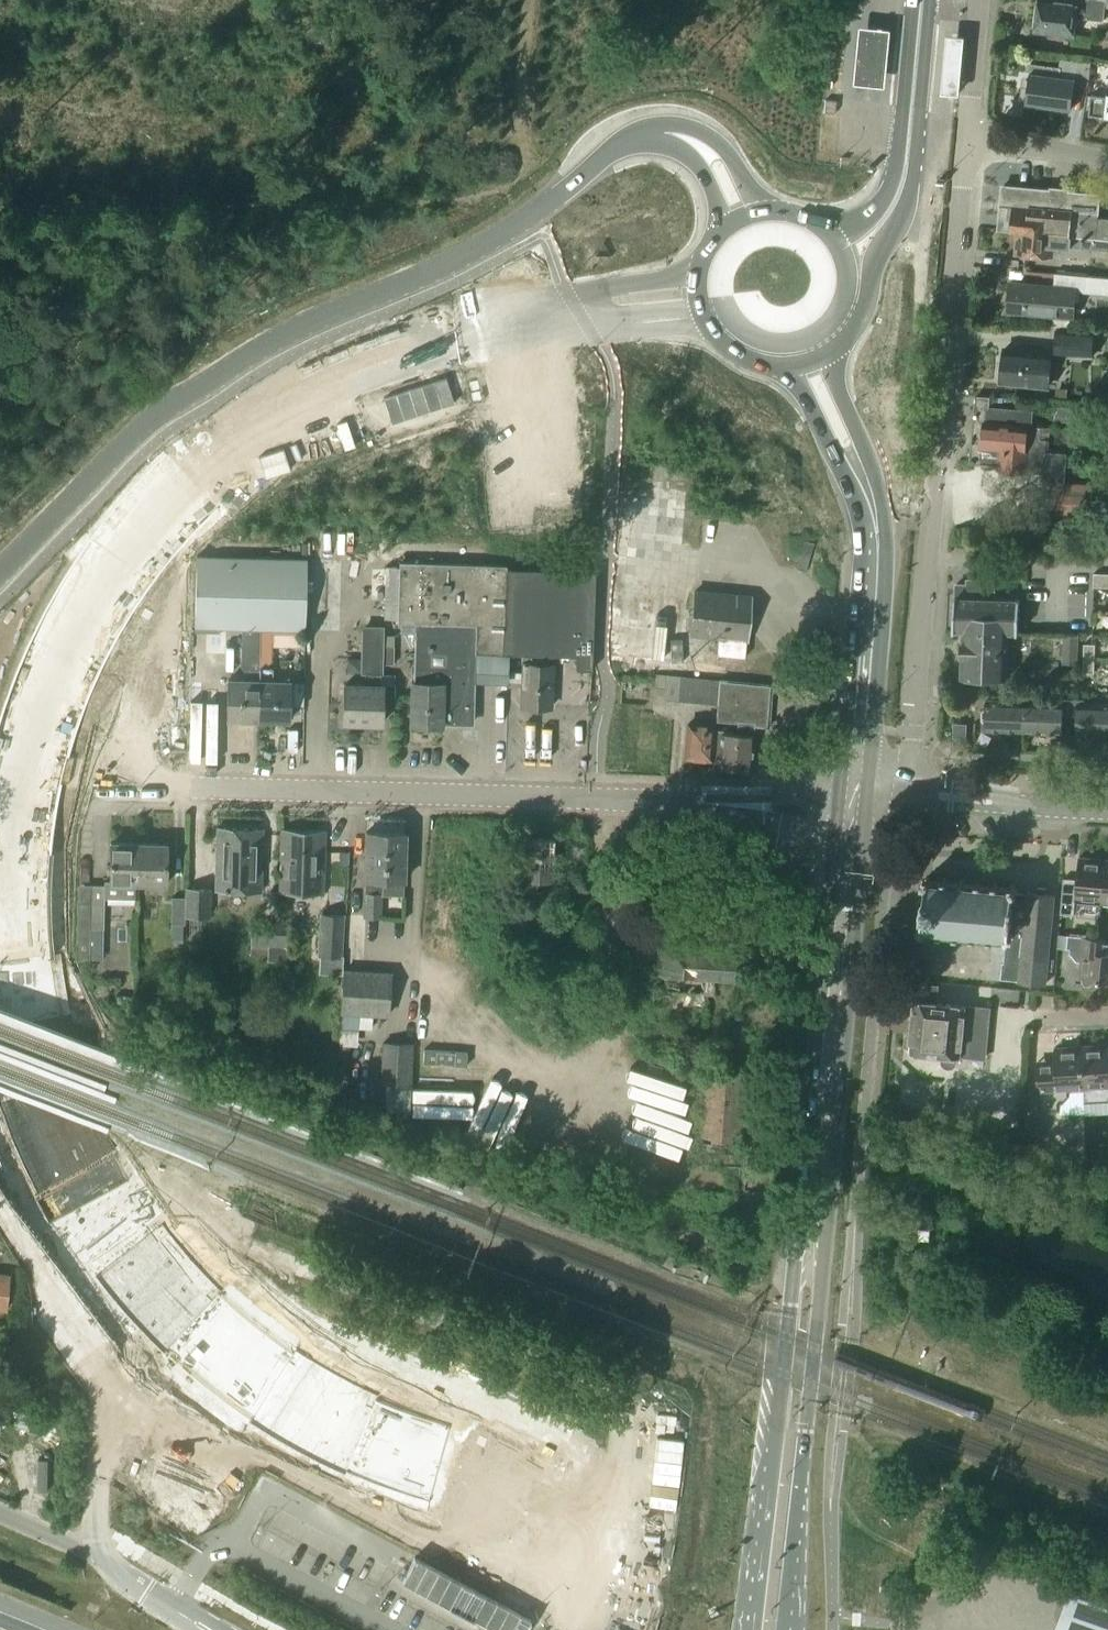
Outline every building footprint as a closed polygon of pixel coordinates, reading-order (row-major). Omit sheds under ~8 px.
[(1085,4),(1054,0),(1040,0),(1037,32),(1074,36),(1076,18),(1104,21),(1106,6),(1107,7),(1107,0),(1086,0),(1085,4)] [(887,30),(855,27),(850,85),(881,88),(887,30)] [(959,95),(964,36),(946,35),(941,94),(959,95)] [(1023,83),(1020,106),(1035,108),(1036,105),(1072,110),(1076,85),(1089,87),(1092,62),(1078,60),(1061,58),(1060,67),(1032,63),(1029,84),(1023,83)] [(1107,97),(1092,95),(1090,115),(1107,118),(1107,92),(1107,97)] [(835,115),(836,102),(825,101),(823,113),(835,115)] [(1001,230),(1020,232),(1082,237),(1107,239),(1107,218),(1098,217),(1100,194),(1066,191),(1055,190),(1019,186),(1019,187),(1005,186),(1001,230)] [(1082,237),(1020,232),(1018,254),(1051,257),(1052,247),(1071,248),(1081,248),(1107,251),(1107,239),(1082,237)] [(1056,274),(1055,288),(1011,284),(1008,312),(1074,318),(1076,292),(1107,295),(1107,278),(1056,274)] [(1055,332),(1054,358),(1093,360),(1094,334),(1055,332)] [(1001,363),(1000,370),(1002,373),(1001,383),(1003,383),(1047,387),(1047,388),(1048,388),(1052,355),(1051,355),(1050,355),(1006,351),(1006,350),(1005,350),(1004,360),(1001,363)] [(1056,387),(1055,398),(1067,399),(1068,389),(1056,387)] [(1054,420),(1081,424),(1083,410),(1056,406),(1054,420)] [(1033,413),(976,408),(971,463),(983,464),(1000,465),(999,470),(1007,471),(1009,475),(1018,475),(1020,472),(1027,473),(1042,474),(1042,484),(1054,485),(1052,519),(1092,521),(1094,486),(1065,484),(1067,453),(1046,452),(1047,441),(1049,441),(1050,428),(1032,426),(1033,413)] [(256,694),(259,630),(262,559),(196,558),(194,627),(246,629),(244,681),(228,680),(227,720),(255,721),(256,694)] [(304,631),(306,561),(262,559),(259,630),(271,630),(304,631)] [(504,626),(505,565),(398,562),(398,565),(399,565),(397,619),(396,619),(396,628),(409,628),(409,630),(414,630),(413,682),(411,682),(410,725),(455,726),(455,721),(473,722),(475,655),(502,655),(504,626)] [(397,619),(399,565),(398,565),(398,567),(385,566),(383,619),(396,619),(397,619)] [(576,670),(590,670),(595,573),(510,569),(506,655),(523,656),(520,709),(550,710),(553,657),(576,658),(576,670)] [(1094,573),(1094,587),(1107,587),(1107,574),(1094,573)] [(990,586),(990,581),(968,580),(968,585),(957,585),(956,598),(955,598),(954,632),(963,632),(1009,633),(1018,633),(1020,600),(994,599),(995,586),(990,586)] [(744,658),(750,598),(695,593),(691,636),(718,639),(716,655),(744,658)] [(288,722),(289,682),(269,682),(271,630),(259,630),(256,694),(255,721),(288,722)] [(393,667),(393,648),(383,648),(383,633),(361,632),(360,674),(364,674),(364,686),(345,686),(343,723),(379,724),(381,687),(379,687),(380,675),(382,675),(382,666),(393,667)] [(1008,678),(1009,633),(963,632),(962,677),(1008,678)] [(1078,663),(1079,635),(1064,635),(1063,663),(1078,663)] [(1095,673),(1095,645),(1084,645),(1083,673),(1095,673)] [(718,679),(719,668),(696,665),(695,677),(718,679)] [(717,705),(719,682),(667,677),(665,701),(717,705)] [(766,728),(769,686),(719,682),(717,705),(716,722),(737,724),(736,734),(723,733),(723,731),(715,730),(715,731),(721,732),(718,759),(717,768),(719,768),(721,771),(728,772),(731,769),(750,771),(754,726),(766,728)] [(984,711),(984,719),(988,724),(987,730),(1061,732),(1062,716),(1069,716),(1070,700),(1062,700),(1062,703),(989,701),(988,707),(984,711)] [(1069,716),(1078,716),(1078,733),(1107,734),(1107,704),(1079,703),(1079,700),(1070,700),(1069,716)] [(718,759),(721,732),(715,731),(715,730),(715,727),(688,725),(685,758),(711,760),(712,759),(718,759)] [(261,892),(262,830),(216,829),(214,891),(261,892)] [(322,893),(324,832),(281,831),(279,892),(322,893)] [(403,881),(404,834),(366,833),(363,917),(381,917),(382,880),(403,881)] [(552,879),(553,839),(523,838),(522,886),(536,886),(536,879),(552,879)] [(137,884),(138,844),(110,844),(109,882),(104,882),(104,886),(91,886),(91,903),(90,903),(89,929),(90,929),(103,929),(104,898),(137,899),(137,884)] [(165,885),(166,845),(138,844),(137,884),(165,885)] [(1102,903),(1105,860),(1079,858),(1075,901),(1102,903)] [(930,882),(931,877),(926,877),(926,881),(922,881),(922,885),(926,885),(922,925),(918,925),(918,929),(922,929),(921,933),(925,933),(926,929),(939,931),(939,935),(942,935),(943,931),(956,932),(955,936),(959,936),(960,932),(972,933),(972,937),(976,938),(977,934),(990,935),(989,939),(993,939),(994,935),(1006,937),(1006,940),(1010,941),(1010,937),(1014,937),(1014,935),(1024,936),(1022,957),(1048,960),(1054,896),(1046,895),(1046,888),(1037,888),(1037,894),(1028,893),(1028,895),(1018,895),(1019,890),(1015,890),(1015,885),(1011,885),(1011,889),(998,888),(999,884),(994,884),(994,888),(981,887),(982,882),(977,882),(977,886),(964,885),(965,881),(960,880),(960,884),(947,883),(948,879),(943,879),(943,883),(930,882)] [(208,916),(209,891),(186,891),(186,916),(208,916)] [(184,925),(185,899),(172,898),(171,925),(172,925),(182,925),(184,925)] [(1074,916),(1075,905),(1062,904),(1061,914),(1074,916)] [(284,923),(284,913),(277,913),(276,922),(252,921),(251,949),(268,949),(268,963),(286,963),(287,923),(284,923)] [(321,913),(318,957),(344,958),(346,915),(321,913)] [(182,925),(172,925),(172,942),(181,943),(182,925)] [(76,928),(75,960),(90,960),(90,929),(89,929),(76,928)] [(1098,952),(1099,938),(1068,936),(1067,949),(1070,949),(1070,954),(1076,962),(1081,962),(1080,978),(1083,978),(1083,982),(1085,985),(1090,986),(1093,983),(1093,979),(1107,981),(1107,953),(1098,952)] [(653,974),(731,980),(733,954),(655,948),(653,974)] [(343,970),(340,1015),(335,1098),(347,1098),(350,1045),(351,1045),(352,1032),(358,1032),(358,1029),(371,1030),(372,1017),(388,1018),(391,973),(343,970)] [(549,976),(549,986),(573,987),(574,976),(549,976)] [(917,984),(915,1001),(938,1003),(940,986),(917,984)] [(88,993),(87,1001),(98,1001),(98,993),(88,993)] [(115,996),(115,1008),(134,1009),(134,997),(115,996)] [(985,1058),(988,1031),(990,1008),(938,1003),(915,1001),(912,1034),(907,1036),(907,1044),(911,1047),(911,1051),(942,1054),(942,1058),(942,1063),(946,1066),(949,1067),(954,1067),(957,1064),(958,1060),(959,1056),(985,1058)] [(411,1087),(411,1043),(382,1042),(382,1087),(411,1087)] [(1081,1046),(1083,1089),(1084,1101),(1107,1099),(1107,1044),(1081,1046)] [(1056,1076),(1038,1077),(1041,1111),(1059,1110),(1058,1103),(1063,1103),(1070,1095),(1069,1090),(1083,1089),(1081,1046),(1054,1048),(1056,1076)] [(776,1213),(785,1091),(745,1088),(745,1077),(704,1074),(699,1144),(706,1145),(705,1150),(718,1151),(719,1144),(723,1145),(721,1168),(738,1170),(735,1210),(776,1213)] [(1025,1115),(1018,1135),(1038,1141),(1044,1122),(1025,1115)] [(930,1240),(931,1229),(920,1228),(919,1239),(930,1240)] [(8,1276),(0,1276),(0,1309),(5,1310),(8,1276)] [(541,1626),(398,1549),(388,1567),(504,1629),(539,1629),(541,1626)] [(1068,1591),(1055,1629),(1107,1629),(1107,1605),(1068,1591)]
